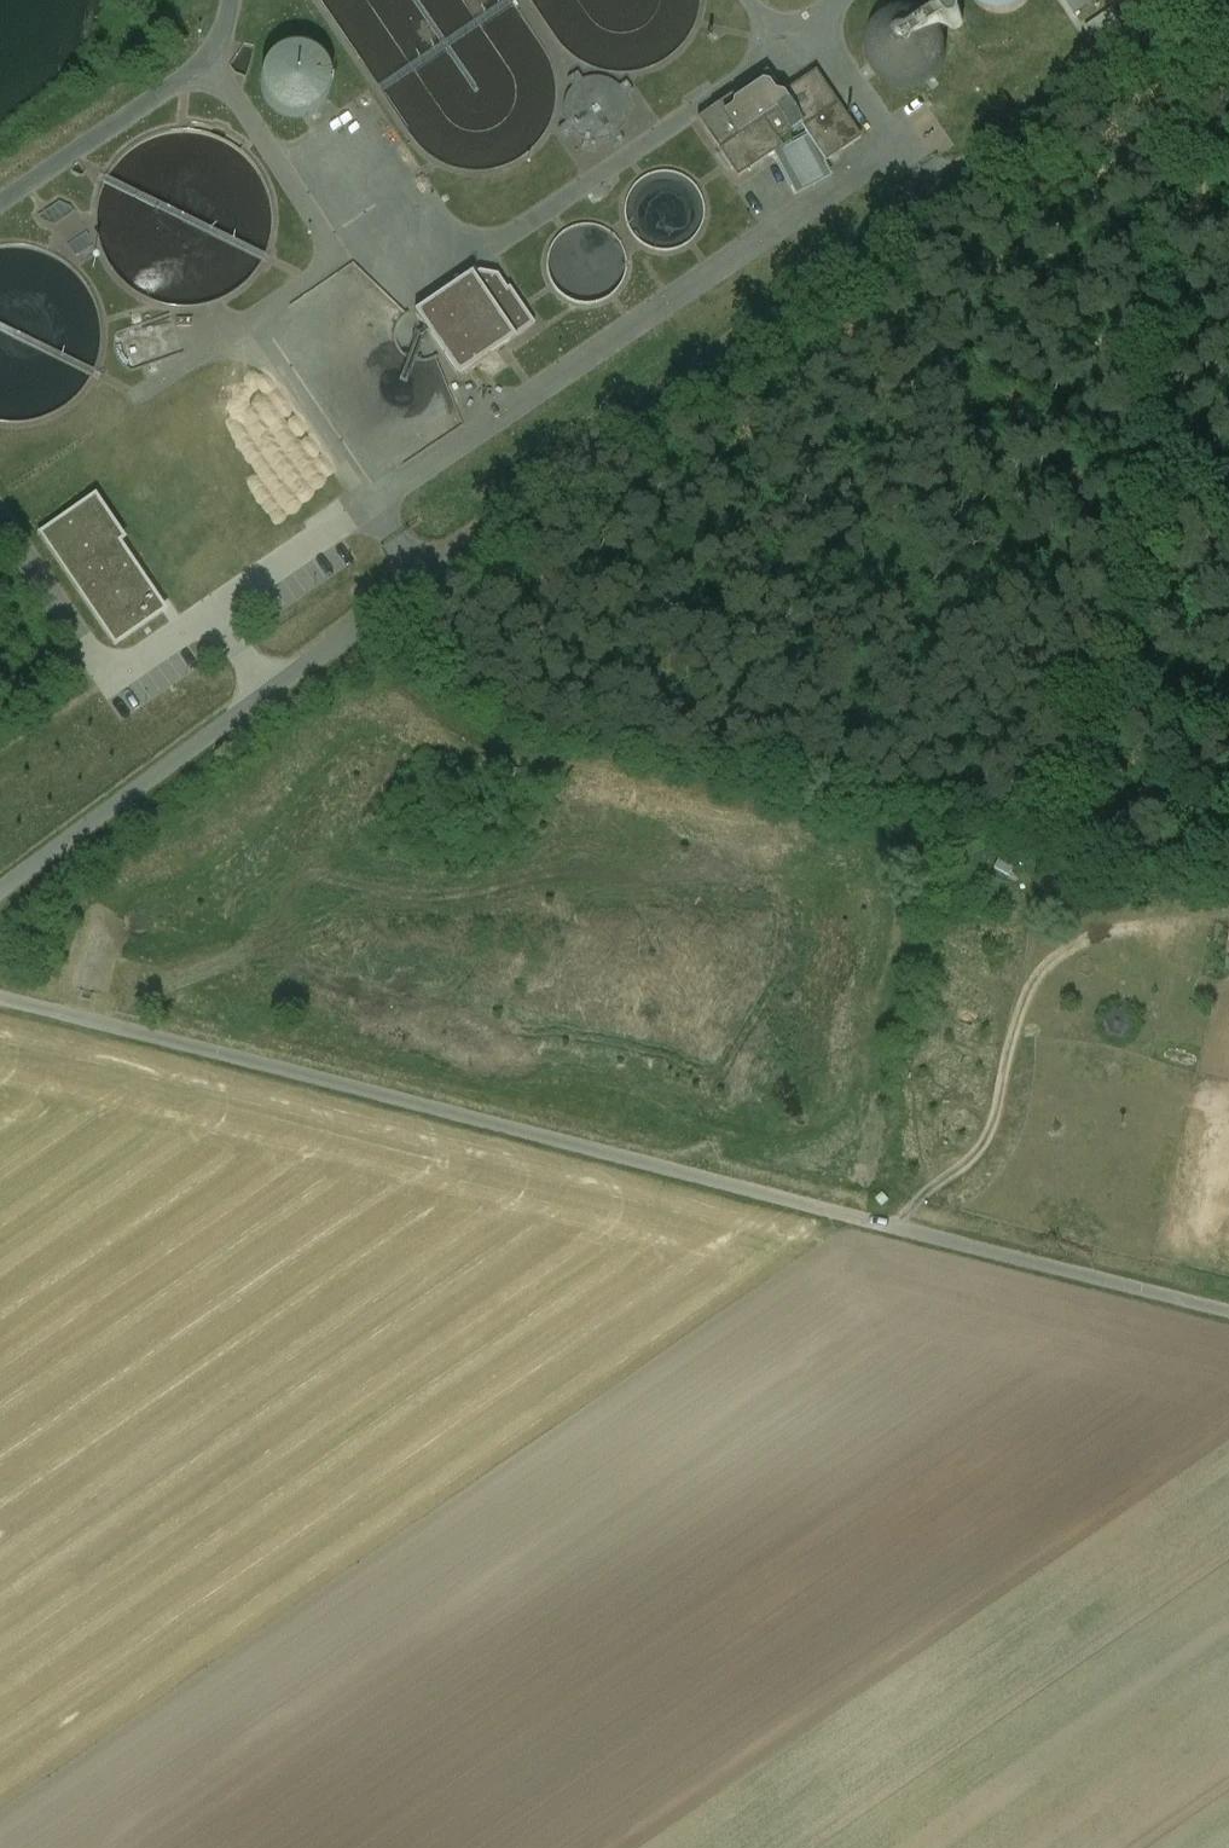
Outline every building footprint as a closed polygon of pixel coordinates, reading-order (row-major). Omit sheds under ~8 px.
[(976,4),(983,10),(992,14),(1002,16),(1010,14),(1017,11),(1024,7),(1029,0),(974,0),(976,4)] [(962,17),(955,6),(935,19),(930,15),(924,11),(917,8),(910,7),(904,7),(899,7),(890,10),(883,14),(877,19),(872,25),(868,32),(866,38),(865,45),(866,53),(867,60),(870,65),(874,72),(880,77),(886,81),(890,83),(898,86),(906,87),(912,86),(919,85),(926,82),(931,79),(935,75),(939,71),(942,66),(944,61),(946,55),(946,49),(946,42),(945,37),(944,33),(943,30),(948,26),(950,28),(953,29),(956,30),(960,29),(962,27),(963,25),(964,22),(963,19),(962,17)] [(311,53),(300,49),(285,50),(272,57),(266,66),(262,76),(261,88),(265,98),(271,108),(280,115),(294,118),(306,117),(318,110),(326,101),(329,93),(331,83),(328,70),(321,59),(311,53)] [(766,73),(697,120),(737,178),(773,154),(782,148),(778,141),(789,133),(790,134),(801,127),(824,162),(825,163),(860,138),(815,72),(781,95),(766,73)] [(615,76),(569,85),(580,140),(626,131),(615,76)] [(782,148),(773,154),(795,194),(828,176),(822,163),(824,162),(801,127),(790,134),(789,133),(778,141),(782,148)] [(473,276),(471,274),(414,313),(458,377),(535,325),(509,288),(507,290),(497,275),(479,272),(473,276)]
